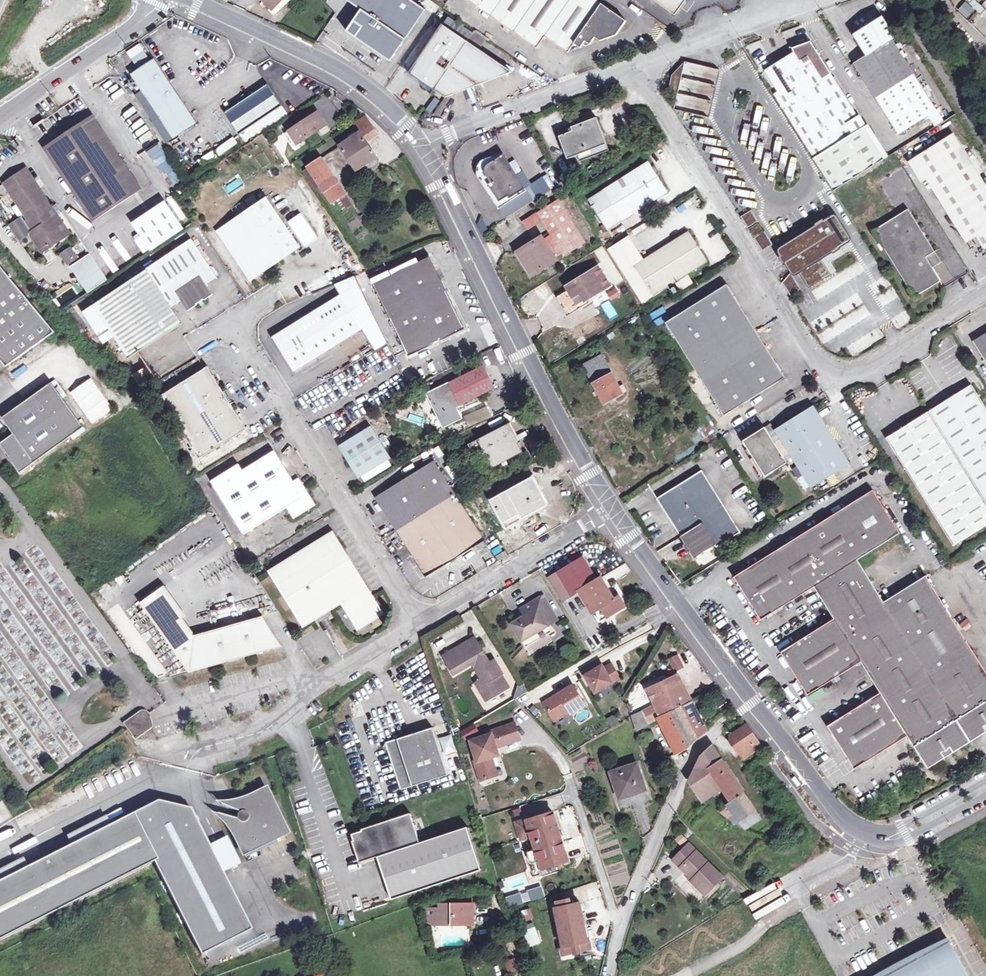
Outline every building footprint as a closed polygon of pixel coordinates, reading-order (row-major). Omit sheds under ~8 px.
[(263,0),(261,3),(272,15),(288,0),(263,0)] [(355,4),(361,9),(347,31),(390,60),(425,9),(411,0),(358,0),(355,4)] [(595,0),(467,0),(536,47),(542,38),(544,36),(567,52),(573,43),(579,48),(584,41),(589,44),(594,37),(599,40),(615,35),(624,20),(595,0)] [(674,14),(684,0),(654,0),(674,14)] [(967,19),(975,11),(965,2),(958,10),(967,19)] [(941,109),(898,39),(885,18),(860,33),(873,54),(859,63),(902,133),(941,109)] [(512,72),(442,24),(409,71),(445,96),(512,72)] [(818,161),(871,128),(817,42),(800,47),(801,54),(777,69),(790,90),(778,98),(798,129),(818,161)] [(136,67),(149,60),(140,44),(128,51),(136,67)] [(175,141),(195,128),(154,64),(133,77),(175,141)] [(695,77),(715,81),(717,70),(697,66),(695,77)] [(280,110),(266,90),(226,117),(235,131),(239,137),(280,110)] [(315,113),(286,133),(294,146),(324,127),(315,113)] [(354,124),(360,133),(371,125),(366,116),(354,124)] [(601,122),(575,130),(577,134),(563,139),(571,163),(581,160),(583,164),(612,155),(601,122)] [(135,193),(90,125),(52,150),(97,218),(135,193)] [(371,125),(360,133),(341,146),(357,170),(376,157),(367,142),(377,135),(371,125)] [(871,128),(818,161),(836,190),(889,157),(887,154),(871,128)] [(985,242),(985,176),(958,131),(918,156),(971,241),(981,235),(985,242)] [(294,146),(286,133),(284,134),(292,147),(294,146)] [(218,156),(238,145),(235,138),(214,148),(218,156)] [(169,187),(179,182),(158,145),(149,150),(169,187)] [(203,171),(220,160),(213,150),(197,161),(203,171)] [(506,155),(486,164),(484,166),(483,167),(483,168),(483,169),(483,178),(483,179),(502,210),(530,193),(506,155)] [(322,159),(309,168),(322,187),(332,203),(346,194),(322,159)] [(650,165),(590,203),(610,234),(670,196),(650,165)] [(322,187),(309,168),(304,171),(317,190),(322,187)] [(383,172),(397,189),(402,185),(388,168),(383,172)] [(33,204),(44,197),(28,172),(17,179),(33,204)] [(17,179),(5,187),(27,221),(24,223),(22,219),(9,228),(19,243),(29,236),(41,255),(63,240),(47,214),(53,210),(49,204),(44,197),(33,204),(17,179)] [(175,197),(168,201),(179,222),(186,219),(175,197)] [(248,281),(298,248),(264,199),(215,232),(248,281)] [(690,199),(677,211),(683,217),(696,205),(690,199)] [(539,215),(545,223),(554,237),(546,242),(544,239),(519,255),(534,278),(559,262),(557,260),(565,256),(566,258),(587,244),(561,202),(539,215)] [(129,222),(144,253),(184,234),(169,203),(129,222)] [(945,279),(938,267),(947,261),(913,208),(900,216),(878,229),(919,295),(945,279)] [(47,214),(63,240),(70,236),(53,210),(47,214)] [(754,210),(744,216),(751,228),(761,221),(754,210)] [(826,212),(782,240),(812,288),(834,274),(824,259),(851,242),(830,210),(826,212)] [(545,223),(539,215),(526,223),(531,231),(545,223)] [(757,236),(766,231),(761,222),(752,228),(757,236)] [(767,231),(757,237),(765,251),(776,244),(767,231)] [(710,265),(690,234),(645,263),(634,270),(653,300),(710,265)] [(124,236),(114,244),(129,261),(138,253),(124,236)] [(631,239),(611,252),(644,306),(653,300),(634,270),(645,263),(631,239)] [(94,311),(106,329),(127,360),(179,325),(169,309),(179,303),(186,313),(195,307),(194,306),(196,305),(200,302),(202,301),(203,302),(212,296),(205,285),(215,279),(193,246),(94,311)] [(104,274),(113,269),(107,258),(109,257),(105,249),(93,255),(104,274)] [(167,251),(153,261),(156,266),(170,256),(167,251)] [(410,354),(465,327),(430,256),(374,282),(410,354)] [(0,268),(0,361),(5,367),(53,332),(0,268)] [(581,286),(572,292),(560,299),(571,317),(592,304),(590,301),(611,288),(600,270),(579,283),(581,286)] [(794,272),(785,282),(795,298),(806,291),(794,272)] [(581,286),(579,283),(570,288),(572,292),(581,286)] [(670,322),(728,415),(789,377),(731,285),(670,322)] [(327,302),(271,337),(292,371),(360,328),(339,294),(327,302)] [(94,336),(106,329),(94,311),(83,318),(94,336)] [(83,338),(89,333),(73,312),(67,317),(83,338)] [(602,356),(585,366),(606,404),(624,394),(602,356)] [(970,367),(974,374),(979,371),(975,364),(970,367)] [(442,411),(448,422),(462,416),(456,404),(452,396),(456,394),(460,402),(494,386),(484,365),(428,391),(438,413),(442,411)] [(149,366),(133,375),(141,389),(156,379),(149,366)] [(247,428),(231,403),(224,391),(209,367),(160,397),(198,458),(247,428)] [(92,378),(70,393),(92,425),(114,410),(92,378)] [(51,381),(22,401),(1,417),(13,433),(0,443),(0,444),(20,472),(83,426),(60,393),(51,381)] [(975,388),(891,442),(959,548),(985,530),(985,406),(975,388)] [(456,404),(460,402),(456,394),(452,396),(456,404)] [(814,407),(809,398),(797,405),(803,414),(814,407)] [(492,417),(487,406),(474,412),(470,405),(460,410),(469,428),(492,417)] [(781,430),(778,432),(813,488),(850,464),(848,463),(818,412),(815,409),(781,430)] [(442,411),(438,413),(443,425),(448,422),(442,411)] [(509,423),(469,442),(482,470),(522,451),(509,423)] [(776,423),(766,430),(771,436),(778,432),(781,430),(776,423)] [(359,476),(392,456),(372,425),(340,445),(359,476)] [(771,436),(766,430),(746,442),(768,476),(788,464),(771,436)] [(287,507),(294,518),(315,505),(299,477),(293,481),(274,450),(242,470),(238,463),(210,480),(243,534),(287,507)] [(485,539),(434,459),(376,497),(428,577),(482,542),(485,539)] [(805,490),(810,487),(797,468),(792,471),(805,490)] [(662,499),(698,557),(719,544),(722,548),(745,533),(743,530),(707,471),(662,499)] [(535,479),(494,500),(507,525),(548,504),(535,479)] [(948,754),(956,749),(960,755),(985,739),(985,666),(932,579),(892,604),(887,595),(869,566),(865,560),(904,535),(875,490),(738,575),(765,620),(818,588),(837,619),(785,651),(813,696),(865,664),(884,695),(832,727),(845,747),(859,770),(912,739),(914,741),(926,761),(932,771),(951,760),(948,754)] [(324,618),(330,614),(332,612),(330,609),(343,602),(360,628),(386,611),(335,528),(271,569),(305,625),(319,616),(321,619),(324,618)] [(507,550),(498,555),(501,561),(510,555),(507,550)] [(584,556),(548,579),(562,602),(581,590),(580,590),(597,579),(584,556)] [(597,579),(580,590),(581,590),(599,622),(626,606),(619,596),(615,598),(602,576),(597,579)] [(141,603),(175,649),(196,635),(162,587),(141,603)] [(553,640),(549,634),(553,632),(549,625),(558,619),(545,596),(523,609),(526,616),(515,623),(528,646),(532,644),(536,650),(553,640)] [(342,634),(330,614),(324,618),(335,638),(342,634)] [(196,635),(175,649),(191,672),(282,646),(264,616),(196,635)] [(471,665),(486,656),(475,637),(442,657),(453,675),(471,665)] [(684,665),(678,654),(670,659),(676,670),(684,665)] [(486,656),(471,665),(475,671),(490,662),(486,656)] [(486,702),(505,690),(497,677),(503,674),(494,659),(490,662),(475,671),(481,680),(483,685),(478,688),(486,702)] [(620,678),(611,664),(604,668),(602,665),(585,675),(595,693),(620,678)] [(497,677),(505,690),(510,686),(503,674),(497,677)] [(686,747),(699,736),(707,729),(679,674),(657,684),(648,689),(660,716),(675,753),(686,747)] [(776,703),(785,697),(773,682),(765,688),(776,703)] [(573,685),(550,699),(543,703),(554,721),(569,711),(570,713),(585,704),(573,685)] [(631,716),(637,732),(650,725),(643,710),(631,716)] [(129,729),(135,738),(151,728),(145,718),(129,729)] [(520,738),(516,723),(491,731),(491,734),(472,740),(478,759),(476,760),(482,778),(497,773),(490,753),(497,750),(494,739),(500,737),(503,744),(520,738)] [(465,739),(479,732),(475,725),(462,732),(465,739)] [(745,758),(761,747),(758,743),(747,726),(731,736),(745,758)] [(447,775),(433,728),(386,742),(383,747),(388,749),(400,789),(447,775)] [(704,801),(721,790),(730,803),(718,811),(745,830),(761,820),(729,770),(712,746),(700,757),(689,782),(704,801)] [(648,763),(650,767),(658,763),(656,758),(648,763)] [(620,796),(634,791),(635,793),(645,789),(637,764),(612,773),(620,796)] [(266,788),(229,807),(243,812),(242,813),(241,814),(240,815),(240,816),(240,818),(240,820),(225,816),(244,853),(288,831),(266,788)] [(155,862),(203,954),(253,927),(191,809),(160,801),(0,883),(0,941),(155,862)] [(419,841),(410,812),(361,828),(362,829),(352,833),(354,839),(352,840),(359,861),(374,856),(377,855),(419,841)] [(539,860),(565,853),(553,812),(527,819),(536,849),(539,860)] [(481,868),(467,826),(419,841),(377,855),(392,898),(481,868)] [(718,878),(686,844),(671,858),(688,876),(689,875),(692,877),(689,880),(702,894),(718,878)] [(539,860),(536,849),(527,852),(533,871),(567,861),(565,853),(539,860)] [(425,923),(438,923),(473,922),(473,903),(438,904),(439,908),(425,908),(425,923)] [(554,908),(561,947),(571,946),(572,952),(572,954),(579,953),(578,951),(577,944),(586,942),(579,903),(554,908)] [(531,909),(521,912),(524,923),(534,921),(531,909)] [(523,927),(530,948),(541,944),(534,924),(523,927)] [(951,940),(886,975),(972,975),(951,940)] [(577,944),(578,951),(588,949),(586,942),(577,944)] [(515,959),(505,962),(509,974),(519,971),(515,959)]
